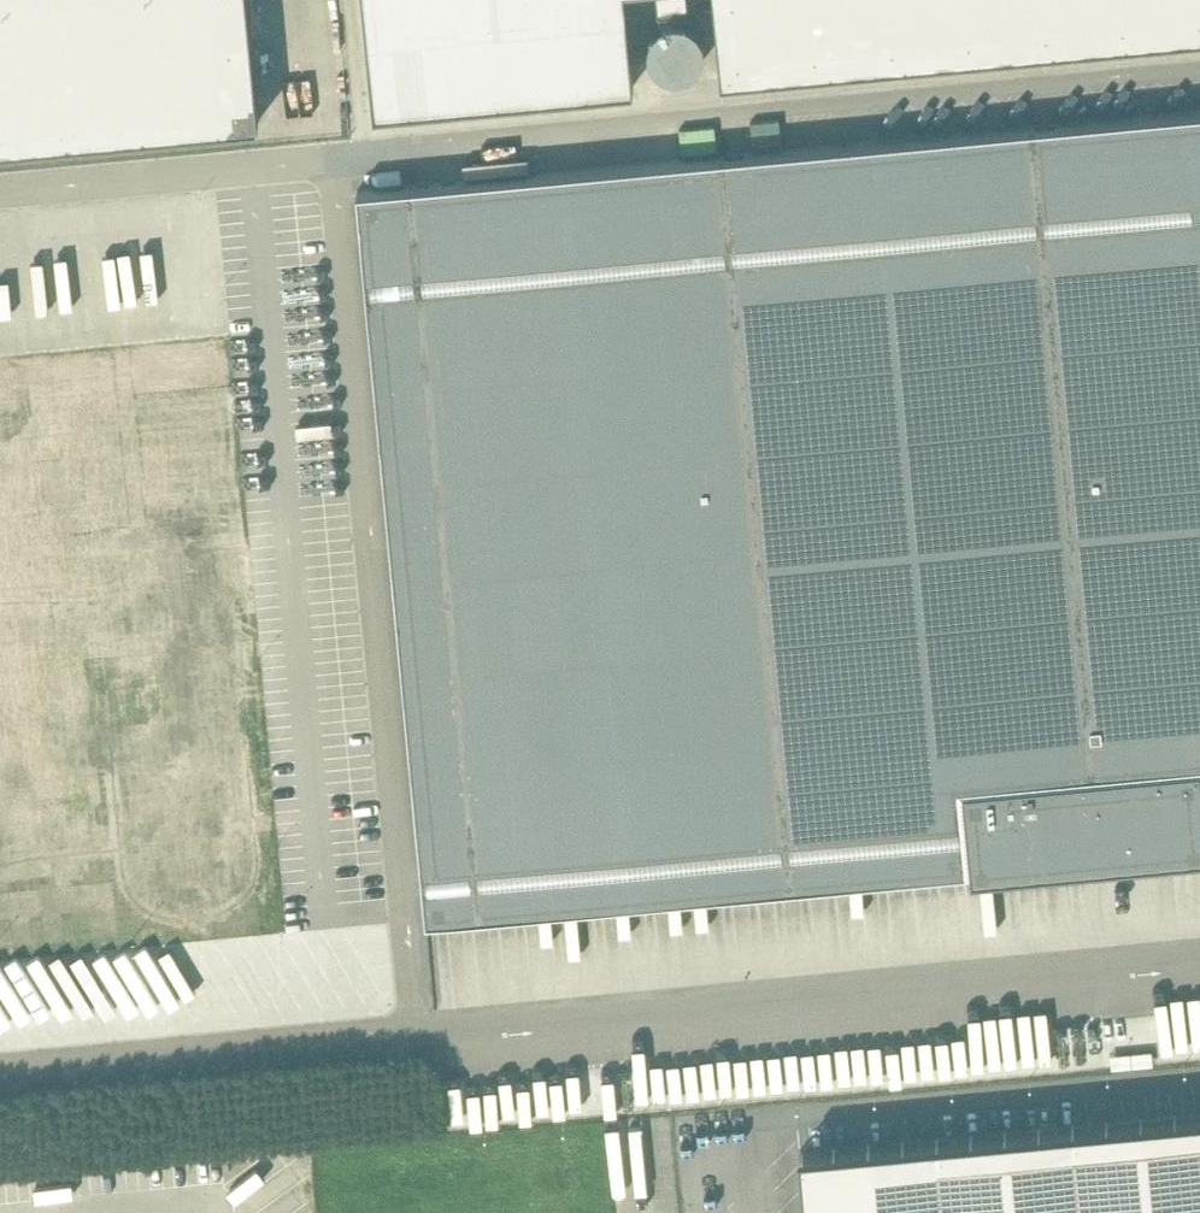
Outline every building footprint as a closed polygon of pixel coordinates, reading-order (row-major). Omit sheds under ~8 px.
[(259,120),(248,0),(0,0),(0,145),(259,120)] [(374,110),(634,85),(626,0),(364,0),(374,110)] [(658,17),(688,14),(687,0),(656,0),(658,17)] [(721,77),(1199,32),(1199,0),(714,0),(721,77)] [(357,190),(426,919),(970,867),(971,876),(1199,855),(1199,110),(357,190)] [(718,1092),(850,1083),(847,1048),(703,1058),(704,1072),(717,1072),(718,1092)] [(798,1150),(804,1212),(1199,1212),(1199,1112),(798,1150)]
